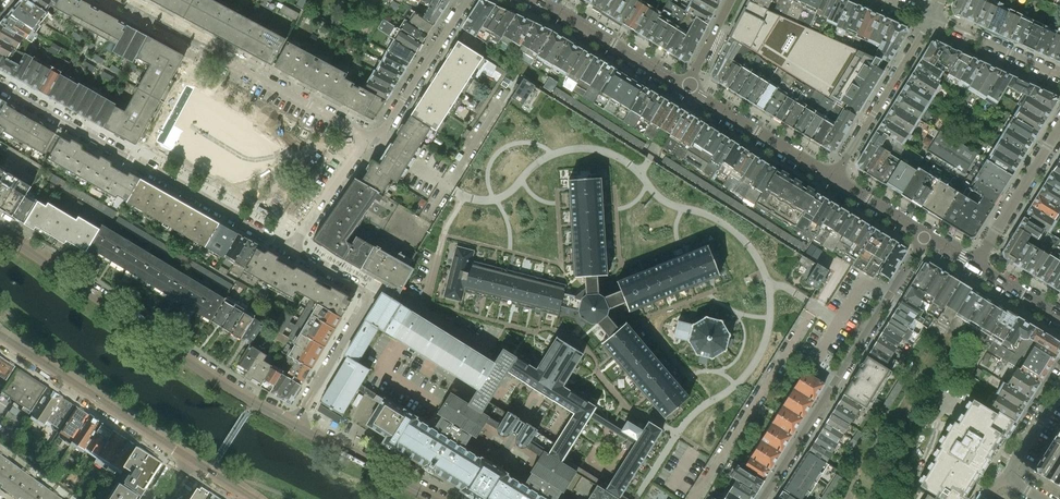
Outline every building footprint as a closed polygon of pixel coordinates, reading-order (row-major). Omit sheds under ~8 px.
[(16,6),(39,20),(46,11),(44,9),(30,0),(21,0),(16,6)] [(52,0),(30,0),(44,9),(48,4),(54,8),(54,7),(57,3),(52,0)] [(69,0),(59,0),(57,3),(54,7),(63,12),(69,0)] [(80,0),(69,0),(63,12),(71,17),(80,0)] [(90,4),(82,0),(80,0),(71,17),(70,19),(79,24),(90,4)] [(152,1),(160,6),(162,2),(163,2),(172,7),(176,9),(177,11),(175,14),(183,18),(193,0),(153,0),(152,1)] [(183,18),(191,23),(193,19),(195,19),(199,21),(208,26),(208,28),(207,31),(215,35),(229,9),(228,9),(226,12),(222,10),(225,6),(213,0),(193,0),(183,18)] [(421,0),(406,0),(404,4),(416,9),(419,4),(420,0),(421,0)] [(429,8),(424,19),(434,25),(450,0),(433,0),(430,5),(429,8)] [(496,5),(484,0),(483,0),(479,1),(462,28),(463,28),(465,30),(476,37),(476,36),(480,30),(496,5)] [(608,0),(595,0),(592,5),(602,11),(608,0)] [(622,0),(608,0),(602,11),(611,17),(622,0)] [(636,2),(637,0),(622,0),(611,17),(622,24),(636,2)] [(689,17),(683,13),(685,11),(667,0),(658,15),(656,18),(666,23),(674,29),(684,35),(686,32),(682,30),(689,17)] [(691,3),(713,14),(718,4),(710,0),(687,0),(691,3)] [(748,0),(729,38),(742,46),(751,51),(759,57),(777,68),(786,73),(796,79),(805,85),(815,90),(824,96),(844,108),(846,110),(856,115),(888,62),(874,56),(870,54),(863,51),(851,46),(841,41),(831,37),(829,36),(821,33),(809,27),(806,26),(797,22),(793,20),(784,16),(773,11),(767,9),(748,0)] [(748,0),(767,9),(771,0),(748,0)] [(773,11),(784,16),(792,0),(778,0),(773,11)] [(807,0),(792,0),(784,16),(793,20),(797,22),(802,10),(807,0)] [(802,10),(806,12),(808,7),(816,11),(822,0),(807,0),(802,10)] [(816,11),(815,14),(809,27),(821,33),(828,17),(828,16),(836,0),(822,0),(816,11)] [(828,16),(828,17),(838,22),(848,1),(847,0),(836,0),(828,16)] [(963,18),(971,0),(955,0),(951,9),(953,13),(963,18)] [(985,0),(971,0),(963,18),(974,23),(985,0)] [(974,23),(986,28),(996,6),(990,4),(992,0),(985,0),(974,23)] [(996,6),(986,28),(998,34),(1008,12),(1002,9),(1005,3),(999,0),(996,6)] [(857,5),(848,1),(838,22),(837,25),(834,32),(843,36),(846,29),(847,26),(857,5)] [(636,2),(622,24),(634,30),(647,9),(636,2)] [(713,14),(691,3),(686,12),(694,16),(708,24),(713,14)] [(88,29),(99,9),(90,4),(79,24),(88,29)] [(279,12),(296,21),(299,14),(283,5),(279,12)] [(485,42),(506,10),(496,5),(480,30),(476,36),(485,42)] [(867,9),(857,5),(847,26),(857,31),(867,9)] [(39,20),(16,6),(15,7),(13,8),(10,10),(10,13),(8,14),(37,31),(41,25),(37,23),(39,20)] [(97,35),(108,14),(99,9),(88,29),(97,35)] [(229,9),(215,35),(223,39),(224,36),(226,36),(230,38),(239,43),(239,44),(238,47),(246,52),(260,26),(259,26),(257,29),(253,27),(256,23),(233,11),(231,15),(227,13),(229,9)] [(647,9),(634,30),(645,37),(656,18),(658,15),(647,9)] [(879,15),(867,9),(857,31),(857,32),(869,37),(879,15)] [(494,48),(503,34),(516,15),(506,10),(485,42),(494,48)] [(682,30),(686,32),(688,28),(694,16),(686,12),(685,11),(683,13),(689,17),(682,30)] [(1008,12),(998,34),(1010,39),(1020,17),(1008,12)] [(424,19),(419,15),(415,13),(411,18),(408,16),(405,20),(409,22),(428,34),(434,25),(424,19)] [(8,14),(0,24),(0,25),(23,38),(29,41),(37,31),(8,14)] [(107,40),(118,20),(108,14),(97,35),(107,40)] [(328,22),(338,28),(343,19),(332,14),(328,22)] [(534,23),(516,15),(503,34),(520,45),(521,44),(534,23)] [(890,20),(879,15),(869,37),(880,42),(882,39),(890,20)] [(708,24),(694,16),(688,28),(702,36),(708,24)] [(1020,17),(1010,39),(1021,45),(1032,22),(1020,17)] [(656,18),(645,37),(654,43),(666,23),(656,18)] [(422,44),(399,29),(383,19),(378,29),(397,41),(416,53),(422,44)] [(116,45),(127,25),(118,20),(107,40),(116,45)] [(894,22),(890,20),(882,39),(898,46),(907,32),(906,27),(894,22)] [(428,34),(409,22),(406,27),(402,24),(399,29),(422,44),(428,34)] [(1032,22),(1021,45),(1034,50),(1044,28),(1032,22)] [(551,31),(534,23),(521,44),(537,54),(551,31)] [(666,23),(654,43),(663,48),(674,29),(666,23)] [(1046,56),(1058,28),(1050,24),(1047,30),(1044,28),(1034,50),(1046,56)] [(17,48),(19,43),(23,38),(0,25),(0,38),(17,48)] [(123,56),(137,30),(127,25),(116,45),(113,51),(123,56)] [(260,26),(246,52),(254,56),(255,53),(257,52),(261,55),(263,56),(261,60),(272,66),(286,39),(285,38),(283,42),(274,38),(276,34),(264,28),(262,32),(258,30),(260,26)] [(688,28),(686,32),(684,35),(673,55),(685,62),(689,60),(702,36),(688,28)] [(1059,50),(1059,35),(1059,28),(1058,28),(1046,56),(1055,60),(1059,50)] [(674,29),(663,48),(673,55),(684,35),(674,29)] [(133,61),(147,36),(147,35),(137,30),(123,56),(133,61)] [(475,38),(476,37),(465,30),(460,38),(484,54),(489,46),(475,38)] [(552,65),(567,41),(551,31),(537,54),(537,55),(535,58),(530,66),(546,76),(551,67),(552,65)] [(183,55),(169,47),(148,36),(137,58),(138,58),(140,55),(152,61),(138,88),(136,87),(160,100),(166,90),(162,88),(168,77),(172,79),(184,57),(184,56),(184,55),(183,55)] [(17,48),(0,38),(0,52),(4,55),(11,58),(19,63),(25,53),(17,48)] [(731,63),(742,46),(729,38),(720,56),(731,63)] [(882,39),(880,42),(874,56),(888,62),(898,46),(882,39)] [(416,53),(397,41),(392,49),(383,43),(380,48),(389,53),(410,63),(416,53)] [(458,41),(447,58),(442,66),(467,82),(483,57),(458,41)] [(567,77),(583,50),(567,41),(552,65),(551,67),(556,70),(555,72),(558,74),(559,72),(567,77)] [(931,42),(921,59),(933,66),(946,46),(935,41),(931,42)] [(70,62),(74,54),(53,42),(49,51),(70,62)] [(288,42),(275,64),(274,67),(288,75),(304,83),(318,58),(288,42)] [(961,52),(946,46),(933,66),(940,70),(942,72),(946,67),(950,69),(961,52)] [(573,89),(593,57),(583,50),(567,77),(563,83),(573,89)] [(756,62),(759,57),(751,51),(747,56),(745,60),(740,69),(728,88),(737,94),(753,66),(756,62)] [(972,58),(961,52),(950,69),(948,72),(954,76),(950,81),(956,85),(956,83),(972,58)] [(21,80),(33,58),(25,53),(19,63),(12,75),(21,80)] [(410,63),(389,53),(383,62),(404,73),(410,63)] [(11,58),(4,55),(0,62),(0,69),(12,75),(19,63),(11,58)] [(30,85),(43,63),(37,60),(39,57),(35,55),(33,58),(21,80),(30,85)] [(712,78),(719,83),(731,63),(720,56),(710,74),(712,78)] [(603,63),(593,57),(573,89),(583,96),(588,87),(603,63)] [(347,74),(318,58),(304,83),(334,99),(345,79),(347,74)] [(983,63),(972,58),(956,83),(961,86),(963,81),(969,85),(983,63)] [(921,59),(914,69),(938,84),(941,80),(936,77),(940,70),(933,66),(921,59)] [(39,91),(53,65),(48,62),(46,65),(43,63),(30,85),(39,91)] [(404,73),(383,62),(377,71),(398,82),(404,73)] [(613,69),(603,63),(588,87),(592,89),(594,87),(600,91),(613,69)] [(731,63),(719,83),(728,88),(740,69),(731,63)] [(985,96),(1001,71),(983,63),(969,85),(969,86),(985,96)] [(48,96),(61,73),(55,70),(57,68),(53,65),(39,91),(48,96)] [(437,73),(437,74),(426,90),(452,106),(467,82),(442,66),(437,73)] [(504,71),(497,66),(495,70),(502,75),(504,71)] [(746,99),(761,75),(754,71),(756,68),(753,66),(737,94),(746,99)] [(763,110),(776,90),(778,85),(773,82),(777,76),(782,80),(783,78),(786,73),(777,68),(774,73),(770,80),(754,105),(763,110)] [(624,76),(613,69),(600,91),(599,93),(594,101),(604,108),(624,76)] [(914,69),(908,80),(931,95),(938,84),(914,69)] [(398,82),(377,71),(372,80),(392,91),(398,82)] [(1006,87),(1012,76),(1001,71),(985,96),(983,99),(994,106),(1006,87)] [(761,75),(746,99),(754,105),(770,80),(764,76),(765,74),(762,72),(761,75)] [(57,101),(71,76),(67,73),(65,76),(61,73),(48,96),(57,101)] [(796,79),(786,73),(783,78),(793,84),(795,80),(796,79)] [(66,106),(79,84),(74,81),(76,78),(71,76),(57,101),(66,106)] [(634,81),(624,76),(604,108),(614,114),(634,81)] [(1034,86),(1012,76),(1006,87),(1020,96),(1023,92),(1023,93),(1028,95),(1034,86)] [(535,86),(523,78),(519,86),(516,84),(513,88),(516,90),(511,97),(513,98),(523,104),(535,86)] [(355,84),(345,79),(334,99),(373,121),(386,101),(366,90),(359,86),(358,88),(353,86),(355,84)] [(392,91),(372,80),(366,90),(386,101),(392,91)] [(790,88),(773,116),(783,122),(795,102),(802,91),(804,86),(795,80),(793,84),(790,88)] [(908,80),(900,92),(924,107),(931,95),(908,80)] [(630,110),(644,87),(634,81),(614,114),(624,120),(630,110)] [(75,111),(88,89),(79,84),(66,106),(75,111)] [(776,90),(763,110),(773,116),(790,88),(788,86),(783,94),(776,90)] [(1057,101),(1055,96),(1034,86),(1028,95),(1029,96),(1051,110),(1057,101)] [(115,106),(104,127),(104,128),(115,133),(117,130),(127,136),(125,139),(135,144),(136,144),(137,144),(137,143),(149,121),(145,119),(151,109),(155,111),(160,100),(136,87),(135,88),(137,89),(123,115),(114,111),(117,107),(115,106)] [(640,116),(654,93),(644,87),(630,110),(640,116)] [(84,116),(97,94),(88,89),(75,111),(84,116)] [(426,90),(422,97),(411,115),(431,128),(436,131),(452,106),(426,90)] [(806,105),(792,128),(802,134),(824,96),(815,90),(811,97),(806,105)] [(900,92),(893,104),(917,118),(924,107),(900,92)] [(643,133),(664,99),(654,93),(640,116),(633,127),(643,133)] [(1051,110),(1029,96),(1028,95),(1023,93),(1016,103),(1023,107),(1044,121),(1051,110)] [(93,122),(106,99),(97,94),(84,116),(93,122)] [(478,112),(487,98),(483,96),(474,110),(478,112)] [(824,96),(802,134),(811,139),(825,116),(822,114),(822,113),(824,112),(827,114),(834,102),(824,96)] [(103,127),(115,106),(116,105),(106,99),(93,122),(103,127)] [(660,128),(674,105),(664,99),(643,133),(653,140),(655,136),(660,128)] [(7,102),(0,114),(0,126),(5,128),(3,131),(43,154),(54,134),(55,133),(45,127),(46,126),(46,124),(37,119),(35,120),(35,121),(23,114),(16,111),(17,109),(17,108),(7,102)] [(795,102),(783,122),(792,128),(806,105),(802,102),(801,105),(795,102)] [(825,116),(811,139),(830,151),(835,150),(842,137),(830,130),(844,108),(834,102),(827,114),(825,116)] [(893,104),(884,119),(908,134),(917,118),(893,104)] [(670,134),(684,112),(674,105),(660,128),(670,134)] [(1044,121),(1023,107),(1016,118),(1038,131),(1044,121)] [(846,110),(844,108),(830,130),(842,137),(856,115),(846,110)] [(675,148),(693,117),(684,112),(670,134),(669,136),(662,146),(672,152),(675,148)] [(398,135),(392,145),(390,147),(389,150),(380,164),(373,160),(371,160),(366,168),(366,170),(368,171),(361,181),(377,191),(378,190),(382,193),(391,179),(397,183),(409,162),(411,160),(412,157),(431,128),(411,115),(404,125),(403,124),(401,124),(396,133),(397,134),(398,135)] [(690,146),(703,124),(693,117),(675,148),(672,152),(682,158),(685,154),(690,146)] [(1038,131),(1016,118),(1010,129),(1031,142),(1038,131)] [(908,134),(884,119),(878,129),(886,134),(897,141),(902,144),(905,138),(909,141),(912,136),(908,134)] [(726,137),(703,124),(690,146),(685,154),(682,158),(712,177),(717,169),(734,143),(726,137)] [(470,131),(466,129),(462,136),(465,138),(470,131)] [(878,129),(869,143),(878,148),(886,134),(878,129)] [(1031,142),(1010,129),(1003,140),(1024,153),(1031,142)] [(928,153),(964,175),(977,154),(941,131),(928,153)] [(886,134),(878,148),(863,172),(874,178),(897,141),(886,134)] [(43,159),(46,161),(48,159),(60,136),(60,137),(57,135),(43,159)] [(82,145),(76,142),(72,139),(70,142),(60,136),(48,159),(78,176),(90,154),(82,149),(82,145)] [(1024,153),(1003,140),(996,151),(1018,164),(1024,153)] [(897,141),(874,178),(885,184),(908,147),(902,144),(897,141)] [(744,149),(734,143),(717,169),(722,172),(728,175),(731,171),(744,149)] [(857,168),(863,172),(878,148),(869,143),(860,158),(859,158),(856,163),(857,168)] [(922,159),(923,157),(908,147),(885,184),(900,194),(916,169),(922,159)] [(755,156),(744,149),(731,171),(741,177),(743,174),(755,156)] [(1018,164),(996,151),(989,161),(1011,175),(1018,164)] [(99,159),(90,154),(78,176),(107,192),(119,170),(111,166),(111,162),(101,156),(99,159)] [(665,156),(661,162),(803,251),(806,245),(665,156)] [(765,162),(755,156),(743,174),(753,180),(765,162)] [(1011,175),(989,161),(980,156),(974,165),(1005,184),(1011,175)] [(765,162),(753,180),(751,184),(762,191),(776,169),(765,162)] [(1005,184),(974,165),(969,174),(975,178),(974,179),(977,181),(999,194),(1005,184)] [(920,206),(936,181),(942,171),(933,166),(927,176),(911,201),(920,206)] [(12,216),(14,213),(15,214),(25,198),(27,194),(32,187),(0,167),(0,208),(12,216)] [(802,216),(816,193),(776,169),(762,191),(757,199),(755,204),(754,205),(794,229),(802,216)] [(927,176),(916,169),(900,194),(911,201),(927,176)] [(128,175),(119,170),(107,192),(116,198),(118,196),(127,201),(141,179),(130,172),(128,175)] [(1052,170),(1045,182),(1059,191),(1059,175),(1052,170)] [(930,212),(945,187),(952,177),(942,171),(936,181),(920,206),(930,212)] [(117,212),(55,175),(51,181),(113,218),(117,212)] [(945,187),(930,212),(941,219),(957,192),(955,190),(960,182),(952,177),(945,187)] [(313,239),(312,240),(321,246),(322,245),(335,254),(335,255),(336,253),(344,257),(343,259),(361,270),(361,269),(374,246),(373,246),(374,246),(356,236),(351,244),(343,240),(377,191),(361,181),(355,178),(355,179),(313,240),(313,239)] [(456,246),(444,296),(461,301),(463,291),(558,316),(560,306),(578,311),(580,316),(582,317),(580,320),(587,324),(589,322),(591,323),(596,322),(609,337),(601,343),(625,370),(624,371),(625,372),(626,372),(664,417),(689,397),(626,322),(619,328),(611,319),(614,306),(625,302),(629,311),(717,276),(719,275),(707,245),(617,281),(620,290),(603,297),(599,294),(597,276),(607,275),(601,178),(568,180),(575,276),(575,277),(584,276),(585,288),(575,296),(563,294),(566,284),(544,279),(471,260),(474,251),(456,246)] [(141,179),(127,201),(127,202),(143,211),(156,187),(141,179)] [(999,194),(977,181),(974,186),(971,184),(969,188),(976,193),(994,203),(999,194)] [(1045,182),(1038,194),(1059,207),(1059,191),(1045,182)] [(973,197),(976,193),(969,188),(963,184),(958,192),(967,198),(977,204),(979,201),(973,197)] [(171,196),(156,187),(143,211),(158,220),(171,196)] [(743,196),(755,204),(757,199),(746,192),(743,196)] [(951,225),(966,200),(967,198),(958,192),(957,192),(941,219),(951,225)] [(810,221),(824,198),(816,193),(802,216),(794,229),(802,234),(810,221)] [(991,207),(994,203),(976,193),(973,197),(979,201),(977,204),(976,206),(961,231),(969,236),(974,235),(991,207)] [(23,222),(34,204),(36,199),(27,194),(25,198),(15,214),(14,213),(12,216),(23,222)] [(1031,205),(1054,219),(1059,210),(1059,207),(1038,194),(1031,205)] [(188,205),(171,196),(158,220),(174,229),(188,205)] [(822,223),(834,204),(824,198),(810,221),(802,234),(811,240),(822,223)] [(961,231),(976,206),(977,204),(967,198),(966,200),(951,225),(961,231)] [(37,199),(37,200),(23,222),(34,229),(36,226),(51,234),(64,212),(49,203),(47,206),(37,200),(38,199),(37,199)] [(831,228),(843,210),(834,204),(822,223),(811,240),(822,245),(824,241),(831,228)] [(189,206),(188,205),(174,229),(189,237),(203,214),(189,206)] [(1031,205),(1023,217),(1047,231),(1054,219),(1031,205)] [(839,240),(853,216),(843,210),(831,228),(824,241),(822,245),(832,252),(833,250),(839,240)] [(77,220),(64,212),(51,234),(65,243),(67,239),(86,251),(89,246),(99,228),(79,216),(77,220)] [(219,223),(203,214),(189,237),(205,247),(219,223)] [(118,216),(115,222),(170,256),(174,250),(118,216)] [(852,241),(864,222),(853,216),(839,240),(833,250),(843,256),(852,241)] [(1023,217),(1017,227),(1030,234),(1032,236),(1038,239),(1041,241),(1047,231),(1023,217)] [(862,247),(874,229),(864,222),(852,241),(843,256),(841,259),(842,259),(840,263),(837,261),(835,265),(838,267),(835,270),(843,275),(850,264),(852,265),(862,247)] [(229,229),(219,223),(205,247),(215,252),(229,229)] [(99,228),(89,246),(97,251),(96,251),(98,252),(111,230),(102,224),(99,228)] [(1003,257),(1012,262),(1023,243),(1024,244),(1026,241),(1030,234),(1017,227),(1002,251),(1003,257)] [(238,234),(229,229),(215,252),(224,257),(225,255),(238,234)] [(885,235),(874,229),(862,247),(852,265),(863,271),(873,254),(885,235)] [(138,246),(111,230),(98,252),(125,269),(138,246)] [(1024,269),(1035,276),(1051,249),(1059,254),(1059,239),(1047,231),(1041,241),(1037,247),(1024,269)] [(248,239),(238,234),(225,255),(235,261),(248,239)] [(895,241),(885,235),(873,254),(883,261),(895,241)] [(1023,243),(1012,262),(1024,269),(1037,247),(1041,241),(1038,239),(1032,236),(1028,242),(1026,241),(1024,244),(1023,243)] [(259,245),(248,239),(235,261),(246,267),(257,248),(259,245)] [(905,248),(895,241),(883,261),(896,268),(906,252),(905,248)] [(167,263),(138,246),(125,269),(154,286),(167,263)] [(374,246),(361,269),(361,270),(388,284),(401,291),(413,269),(409,266),(409,265),(409,264),(414,257),(406,252),(404,256),(399,253),(395,259),(374,246)] [(257,248),(246,267),(244,270),(274,287),(286,265),(277,259),(279,257),(268,251),(265,252),(257,248)] [(1051,249),(1035,276),(1045,283),(1059,258),(1059,254),(1051,249)] [(232,285),(177,251),(173,257),(228,291),(232,285)] [(896,268),(883,261),(873,254),(863,271),(863,272),(863,271),(868,275),(873,278),(877,271),(889,279),(896,268)] [(1045,283),(1055,289),(1059,281),(1059,258),(1045,283)] [(924,263),(911,283),(923,290),(937,267),(929,262),(924,263)] [(197,280),(167,263),(154,286),(183,304),(197,280)] [(817,263),(805,282),(816,289),(821,282),(824,283),(826,279),(824,277),(828,270),(817,263)] [(316,281),(317,278),(297,267),(293,269),(286,265),(274,287),(294,298),(297,291),(307,297),(316,281)] [(229,270),(221,266),(218,270),(226,274),(229,270)] [(934,297),(948,274),(937,267),(923,290),(925,292),(922,297),(921,299),(929,305),(934,297)] [(937,318),(960,281),(948,274),(934,297),(929,305),(926,311),(925,312),(937,318)] [(226,297),(197,280),(183,304),(212,321),(224,300),(226,298),(226,297)] [(235,284),(245,290),(247,286),(237,280),(235,284)] [(330,286),(329,289),(316,281),(307,297),(342,316),(350,301),(351,302),(353,299),(349,296),(330,286)] [(971,288),(960,281),(937,318),(948,325),(971,288)] [(925,292),(923,290),(911,283),(902,298),(918,308),(922,301),(921,300),(921,299),(922,297),(925,292)] [(477,389),(477,390),(469,402),(468,403),(467,403),(450,392),(438,412),(442,415),(434,429),(411,415),(412,414),(399,406),(398,408),(361,384),(361,383),(364,378),(365,377),(364,377),(367,372),(368,372),(368,371),(369,369),(357,362),(379,327),(395,338),(412,311),(401,304),(407,294),(401,291),(388,284),(383,293),(382,292),(366,319),(345,355),(347,356),(346,358),(345,358),(345,359),(343,364),(342,363),(341,364),(342,365),(339,369),(338,370),(339,370),(336,375),(335,375),(335,376),(333,381),(332,380),(331,381),(332,382),(329,386),(328,386),(328,387),(329,387),(326,392),(325,392),(325,393),(322,398),(322,397),(321,398),(322,398),(321,400),(320,400),(320,401),(320,402),(321,402),(321,401),(323,403),(323,404),(324,404),(324,403),(328,406),(328,407),(329,407),(329,406),(333,409),(333,410),(334,410),(334,409),(338,412),(338,413),(339,413),(339,412),(342,414),(341,414),(342,415),(342,414),(343,415),(343,414),(343,413),(344,412),(345,412),(345,411),(344,411),(347,406),(348,406),(348,405),(351,400),(351,401),(352,400),(351,400),(354,395),(355,395),(355,394),(354,394),(357,389),(358,390),(359,389),(373,398),(373,399),(380,403),(367,424),(386,436),(383,441),(383,442),(386,444),(393,449),(393,448),(396,450),(397,449),(424,465),(423,466),(425,467),(425,468),(432,472),(434,473),(435,472),(462,488),(461,490),(466,493),(466,494),(468,495),(469,495),(474,498),(476,498),(556,498),(561,490),(563,491),(575,472),(591,482),(596,485),(591,493),(589,496),(587,498),(619,498),(621,494),(644,457),(645,457),(661,430),(653,424),(648,421),(643,430),(627,421),(622,430),(593,411),(596,406),(562,385),(583,353),(573,347),(575,343),(568,340),(566,343),(558,337),(557,337),(536,369),(503,348),(502,349),(495,361),(494,362),(493,362),(489,359),(473,386),(476,388),(477,389)] [(960,332),(983,295),(971,288),(948,325),(938,341),(950,349),(960,332)] [(265,297),(255,291),(253,295),(255,296),(253,299),(261,304),(265,297)] [(995,303),(983,295),(960,332),(972,340),(995,303)] [(341,317),(318,303),(318,304),(304,296),(298,306),(335,327),(341,317)] [(226,298),(224,300),(212,321),(222,327),(235,304),(226,298)] [(948,325),(937,318),(925,312),(926,311),(920,309),(918,308),(902,298),(902,299),(896,309),(921,324),(924,326),(929,329),(926,334),(938,341),(948,325)] [(235,303),(235,304),(222,327),(231,333),(244,312),(245,309),(236,304),(235,303)] [(1006,309),(995,303),(972,340),(983,346),(1006,309)] [(335,327),(298,306),(293,313),(284,308),(277,319),(323,347),(335,327)] [(245,309),(244,312),(231,333),(233,334),(233,336),(237,338),(239,337),(241,339),(255,315),(245,309)] [(896,309),(890,317),(908,328),(918,334),(924,326),(921,324),(896,309)] [(1018,316),(1006,309),(983,346),(995,354),(1018,316)] [(412,311),(395,338),(402,342),(432,360),(460,378),(473,386),(489,359),(477,352),(449,334),(418,315),(412,311)] [(255,315),(241,339),(250,344),(267,318),(258,312),(255,315)] [(678,320),(674,337),(687,340),(688,342),(689,342),(695,352),(695,353),(696,354),(698,355),(698,354),(710,357),(710,358),(712,358),(714,357),(722,353),(725,351),(724,351),(725,350),(726,350),(727,348),(726,348),(729,336),(730,334),(729,332),(728,332),(727,330),(727,329),(722,322),(723,322),(722,320),(719,319),(719,320),(707,317),(708,316),(706,316),(704,317),(693,323),(691,324),(678,320)] [(1036,342),(1028,337),(1035,327),(1018,316),(995,354),(998,356),(995,361),(1004,367),(1007,361),(1010,363),(1014,365),(1016,362),(1022,366),(1026,359),(1031,350),(1036,342)] [(890,317),(885,326),(902,337),(908,328),(890,317)] [(323,347),(277,319),(271,328),(290,339),(289,340),(317,358),(323,347)] [(885,326),(879,336),(896,347),(902,337),(885,326)] [(1035,327),(1028,337),(1036,342),(1056,354),(1059,348),(1059,344),(1059,342),(1035,327)] [(879,336),(873,345),(891,356),(896,347),(879,336)] [(317,358),(289,340),(286,345),(282,352),(287,355),(311,369),(311,368),(317,358)] [(1056,354),(1036,342),(1031,350),(1051,363),(1056,354)] [(267,355),(250,344),(236,367),(245,373),(244,376),(251,380),(253,378),(255,379),(254,383),(260,386),(271,369),(273,366),(264,360),(267,355)] [(873,345),(867,355),(884,366),(891,356),(873,345)] [(1051,363),(1031,350),(1026,359),(1046,371),(1051,363)] [(303,382),(311,369),(287,355),(284,360),(288,362),(287,363),(292,366),(287,373),(303,382)] [(870,400),(889,369),(884,366),(867,355),(843,394),(861,404),(865,407),(870,400)] [(4,358),(0,364),(0,376),(8,381),(10,383),(19,368),(4,358)] [(1046,371),(1026,359),(1022,366),(1016,362),(1014,365),(1018,368),(1040,381),(1046,371)] [(1018,368),(1014,365),(1010,363),(1000,380),(1005,383),(1007,384),(1029,397),(1040,381),(1018,368)] [(972,375),(979,379),(983,371),(977,367),(972,375)] [(33,412),(49,387),(19,368),(10,383),(3,392),(33,412)] [(271,369),(260,386),(270,392),(280,375),(271,369)] [(291,402),(303,382),(287,373),(283,370),(280,375),(270,392),(287,403),(291,402)] [(814,400),(824,383),(804,370),(793,387),(814,400)] [(900,377),(881,406),(887,410),(906,381),(900,377)] [(1029,397),(1007,384),(1005,383),(997,394),(1022,410),(1029,397)] [(49,387),(33,412),(35,413),(33,416),(46,424),(63,398),(63,397),(49,387)] [(803,417),(814,400),(793,387),(785,400),(782,404),(803,417)] [(843,394),(837,403),(855,414),(861,404),(843,394)] [(1022,410),(997,394),(996,396),(991,406),(998,410),(996,413),(982,404),(980,408),(1010,427),(1014,420),(1015,421),(1022,410)] [(76,406),(64,398),(63,397),(63,398),(46,424),(58,432),(76,406)] [(980,408),(970,402),(957,423),(954,420),(938,446),(940,447),(932,459),(934,460),(919,485),(942,498),(965,498),(958,495),(959,493),(962,494),(963,491),(977,469),(976,468),(983,457),(984,458),(1000,432),(998,431),(999,429),(1006,434),(1010,427),(980,408)] [(855,414),(837,403),(831,412),(849,423),(855,414)] [(792,434),(803,417),(782,404),(771,422),(792,434)] [(71,445),(91,415),(78,407),(62,431),(71,436),(67,442),(71,445)] [(870,421),(874,413),(869,410),(864,418),(870,421)] [(849,423),(831,412),(825,422),(843,433),(847,426),(849,423)] [(88,447),(103,423),(91,415),(71,445),(84,453),(86,451),(88,447)] [(782,451),(792,434),(771,422),(761,438),(782,451)] [(843,433),(825,422),(819,432),(837,443),(841,437),(843,433)] [(98,459),(116,431),(103,423),(88,447),(96,452),(94,456),(98,459)] [(863,432),(861,431),(858,429),(845,448),(850,451),(863,432)] [(110,466),(112,463),(128,439),(116,431),(98,459),(95,462),(103,467),(105,463),(110,466)] [(819,432),(813,441),(831,452),(837,443),(819,432)] [(782,451),(761,438),(750,456),(770,469),(782,451)] [(128,439),(112,463),(119,468),(117,471),(117,472),(121,474),(139,446),(128,439)] [(813,441),(807,451),(825,462),(831,452),(813,441)] [(1059,455),(1059,445),(1053,441),(1036,468),(1037,473),(1046,478),(1059,455)] [(164,462),(139,446),(121,474),(122,475),(119,479),(126,484),(143,496),(164,462)] [(96,452),(88,447),(86,451),(94,456),(96,452)] [(784,489),(800,498),(801,498),(825,462),(807,451),(784,489)] [(0,453),(0,482),(4,485),(2,487),(11,494),(27,472),(0,453)] [(1059,455),(1046,478),(1059,487),(1059,456),(1059,455)] [(770,469),(750,456),(743,467),(763,480),(770,469)] [(119,468),(112,463),(110,466),(108,469),(116,474),(117,472),(117,471),(119,468)] [(763,480),(743,467),(736,478),(756,491),(763,480)] [(27,472),(11,494),(18,498),(21,498),(22,498),(23,498),(49,498),(54,492),(27,472)] [(841,477),(837,474),(821,498),(827,498),(841,477)] [(736,478),(729,490),(743,498),(751,498),(756,491),(736,478)] [(143,496),(126,484),(125,485),(121,483),(111,498),(141,498),(143,496)] [(203,487),(202,488),(199,489),(199,488),(192,498),(206,498),(210,492),(203,487)] [(729,490),(723,498),(743,498),(729,490)] [(782,490),(777,498),(796,498),(782,490)]
